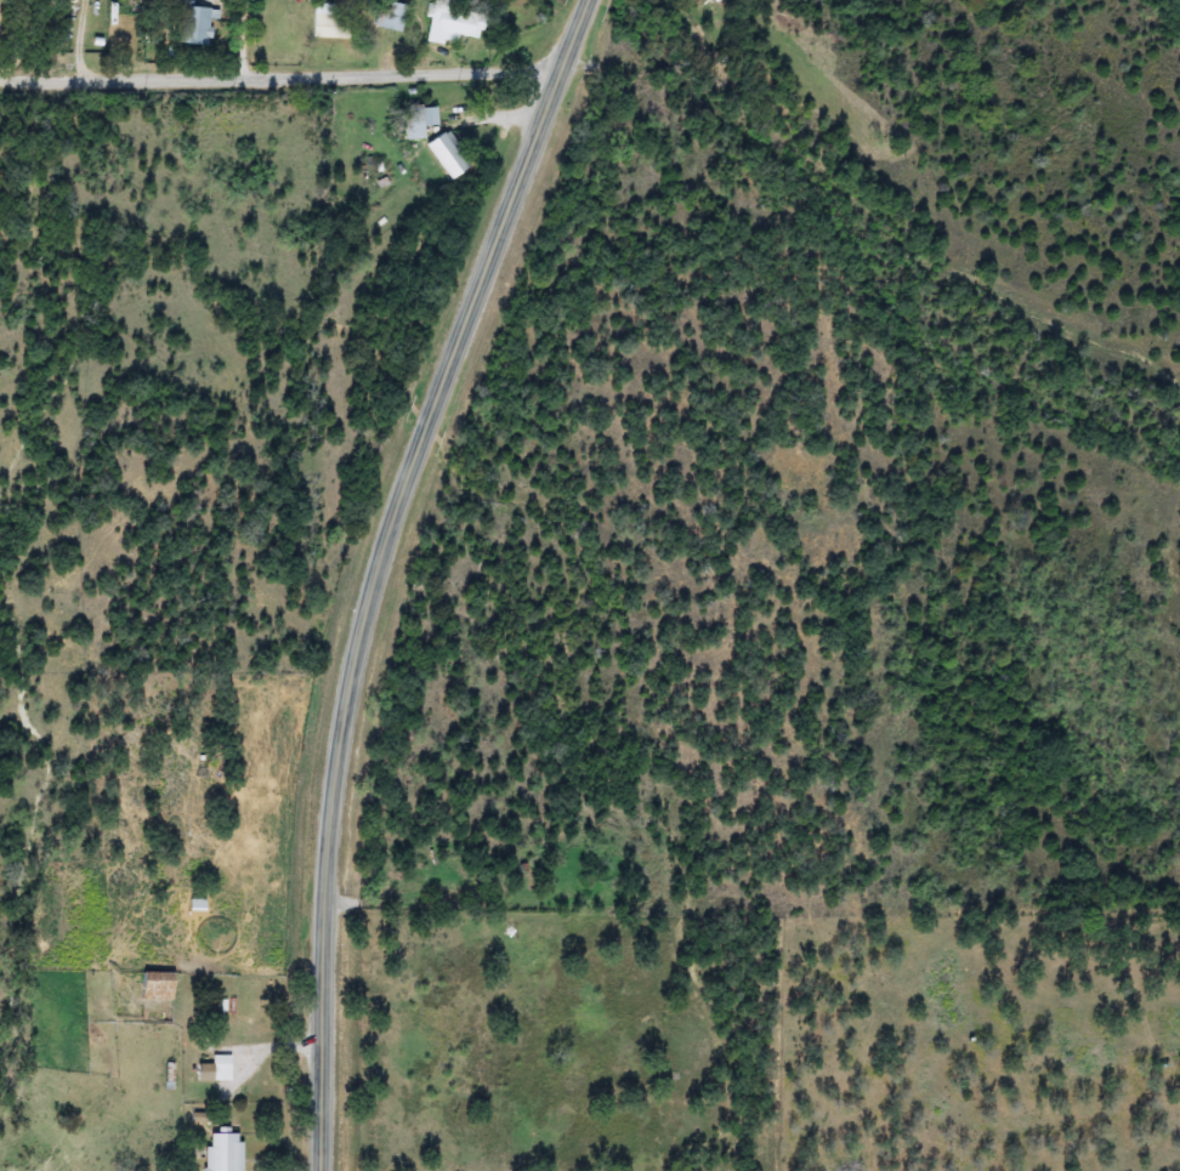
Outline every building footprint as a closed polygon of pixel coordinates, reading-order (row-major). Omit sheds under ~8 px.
[(401,34),(374,27),(380,0),(407,6),(401,34)] [(425,42),(430,2),(484,8),(481,40),(459,38),(458,47),(425,42)] [(313,39),(313,6),(356,6),(356,39),(313,39)] [(180,45),(180,7),(210,7),(210,45),(180,45)] [(405,109),(437,109),(437,126),(425,126),(425,140),(405,140),(405,109)] [(426,147),(446,132),(471,166),(452,181),(426,147)] [(172,972),(172,1021),(142,1019),(143,972),(172,972)] [(229,1080),(199,1080),(199,1064),(229,1064),(229,1080)] [(243,1131),(243,1170),(203,1170),(203,1146),(210,1146),(210,1131),(243,1131)]
